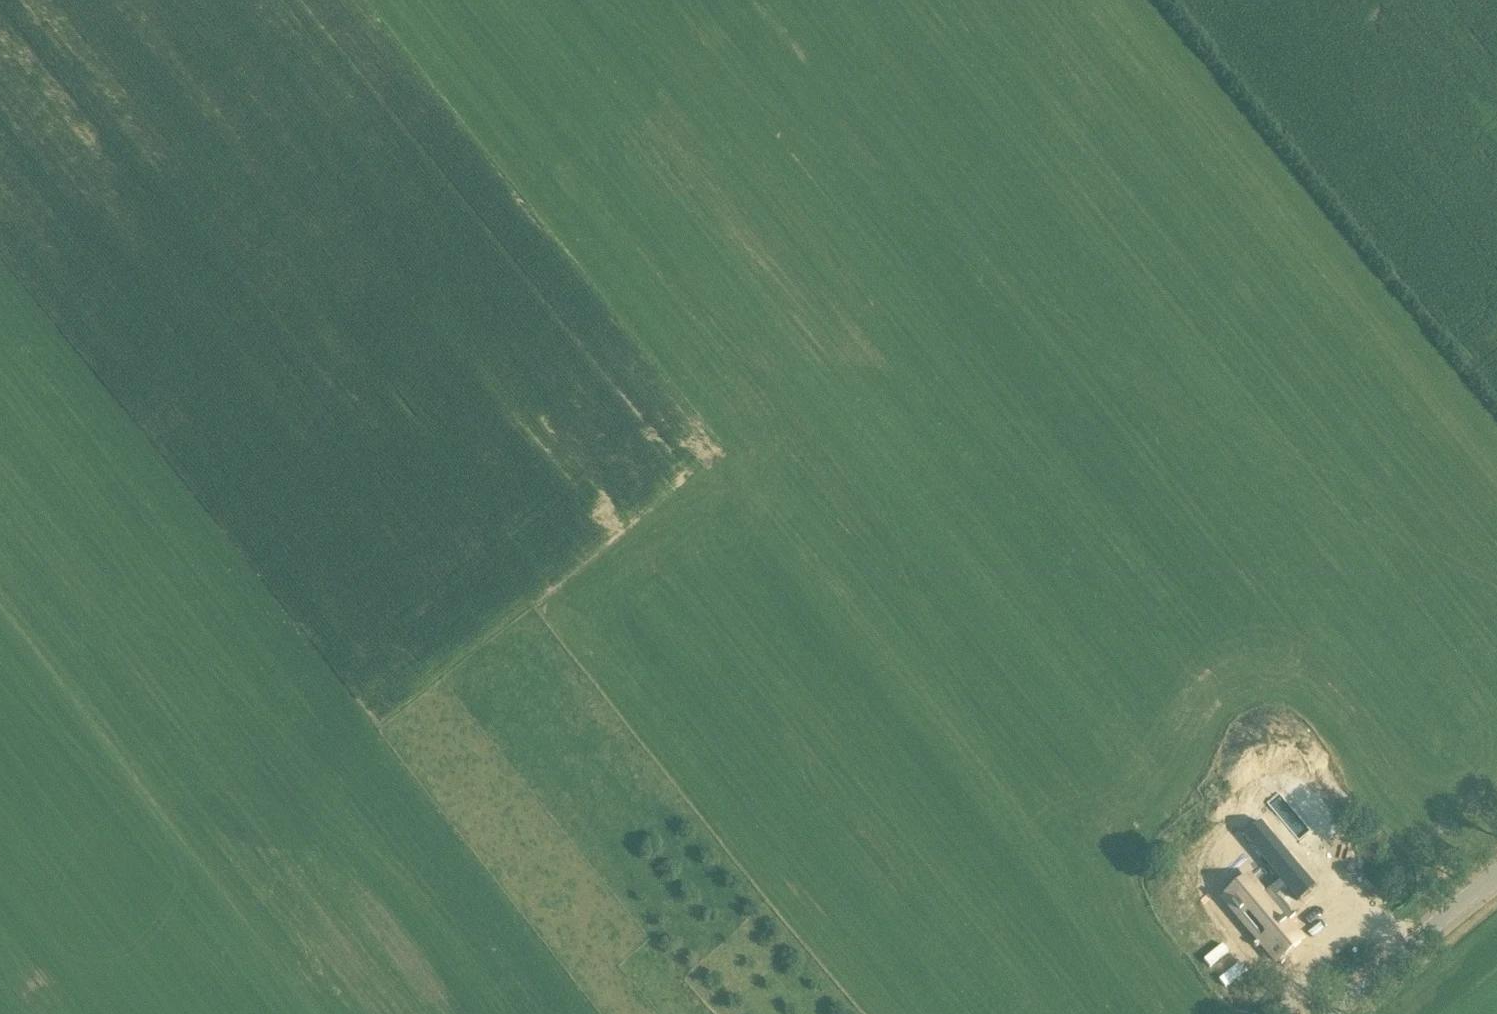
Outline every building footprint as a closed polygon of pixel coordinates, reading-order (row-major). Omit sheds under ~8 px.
[(1316,888),(1261,822),(1259,823),(1260,825),(1245,838),(1244,836),(1242,838),(1279,881),(1261,896),(1246,879),(1225,897),(1242,918),(1249,912),(1268,934),(1254,945),(1256,948),(1263,943),(1281,965),(1285,962),(1282,959),(1300,943),(1291,931),(1288,933),(1283,926),(1295,916),(1292,913),(1291,914),(1276,897),(1286,889),(1298,903),(1299,902),(1299,901),(1314,888),(1315,889),(1316,888)]
